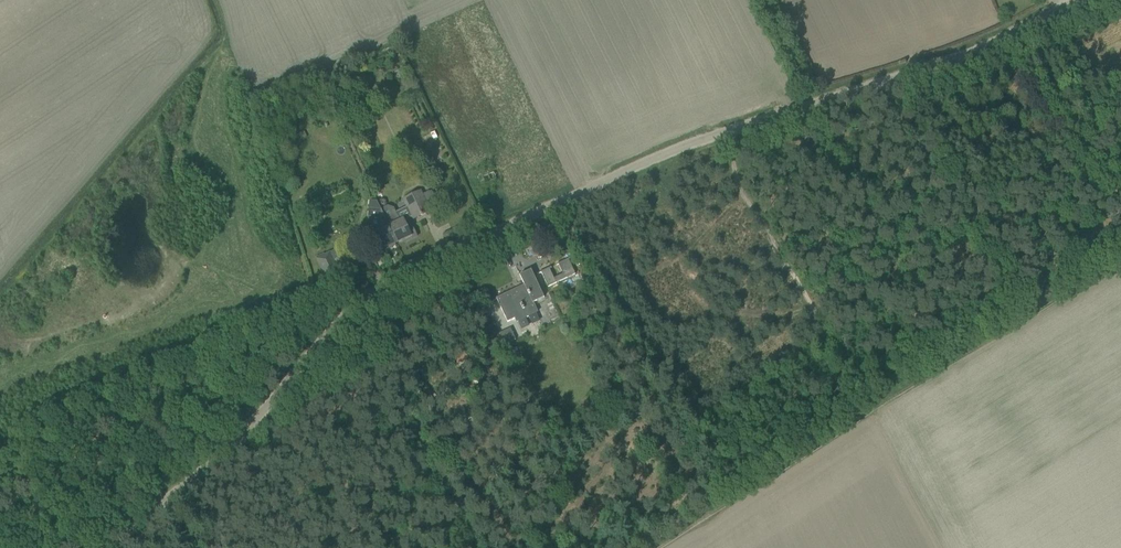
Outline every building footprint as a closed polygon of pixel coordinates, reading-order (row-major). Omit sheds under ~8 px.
[(404,199),(409,209),(413,219),(430,211),(428,207),(437,203),(431,191),(422,195),(420,191),(404,199)] [(376,233),(373,234),(377,242),(376,243),(381,253),(392,248),(391,245),(405,239),(407,241),(417,236),(412,226),(407,228),(403,220),(400,221),(394,208),(388,206),(380,209),(387,223),(375,229),(376,233)] [(316,257),(327,278),(340,272),(333,258),(327,260),(324,253),(316,257)] [(541,272),(546,282),(554,278),(549,268),(541,272)] [(496,298),(501,308),(507,322),(515,318),(517,322),(538,312),(534,304),(533,303),(544,298),(531,270),(520,275),(524,285),(496,298)]
